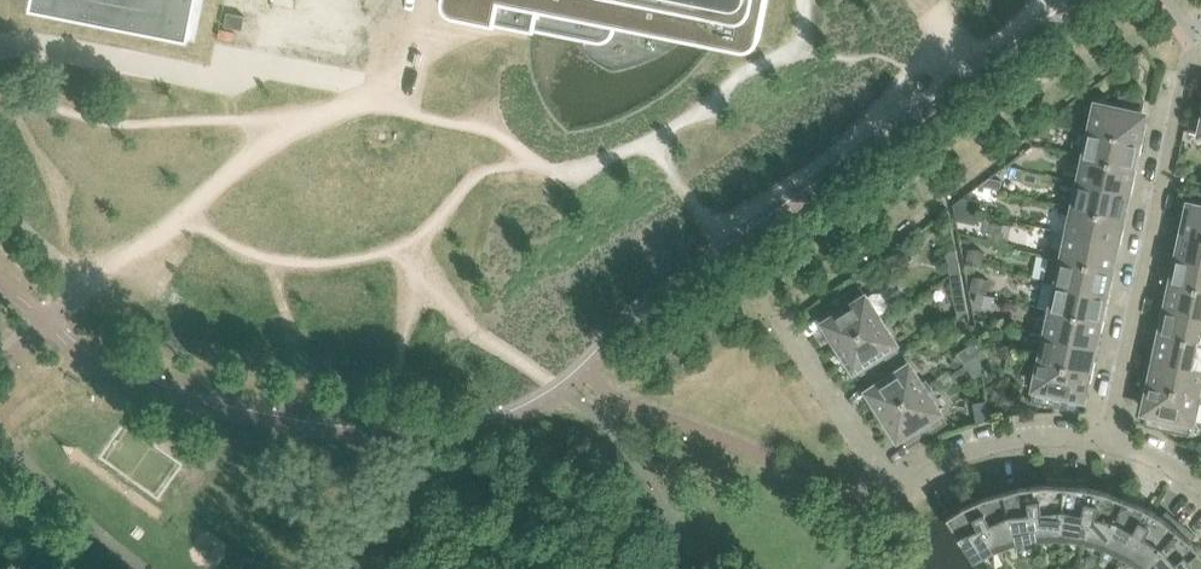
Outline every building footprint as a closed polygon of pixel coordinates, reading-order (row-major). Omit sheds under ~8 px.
[(32,6),(191,38),(199,0),(33,0),(32,6)] [(429,0),(430,2),(431,5),(433,7),(435,8),(437,9),(532,28),(574,37),(596,41),(601,41),(605,40),(609,38),(612,34),(614,30),(616,21),(689,36),(716,41),(742,47),(746,47),(751,46),(755,43),(758,40),(759,35),(766,0),(429,0)] [(1197,86),(1187,131),(1200,134),(1200,87),(1197,86)] [(1139,142),(1145,115),(1142,114),(1145,100),(1120,95),(1117,109),(1097,104),(1093,123),(1079,120),(1077,128),(1091,131),(1139,142)] [(1134,167),(1139,142),(1091,131),(1087,149),(1073,146),(1072,153),(1134,167)] [(1128,192),(1132,172),(1134,167),(1072,153),(1070,161),(1084,164),(1080,182),(1128,192)] [(1122,218),(1128,192),(1080,182),(1076,200),(1062,197),(1061,204),(1122,218)] [(1196,191),(1193,205),(1190,204),(1184,231),(1200,235),(1200,192),(1196,191)] [(979,213),(981,201),(963,197),(954,204),(954,208),(979,213)] [(1117,243),(1121,223),(1122,218),(1061,204),(1059,212),(1073,215),(1069,233),(1117,243)] [(976,224),(979,213),(954,208),(956,220),(976,224)] [(1184,231),(1178,257),(1200,261),(1200,235),(1184,231)] [(1111,269),(1117,243),(1069,233),(1065,251),(1051,248),(1049,255),(1111,269)] [(950,275),(960,269),(956,249),(955,249),(946,255),(950,275)] [(981,267),(985,253),(977,249),(969,249),(965,264),(981,267)] [(1106,294),(1110,274),(1111,269),(1049,255),(1044,281),(1106,294)] [(1178,257),(1173,282),(1200,288),(1200,261),(1178,257)] [(964,288),(960,269),(950,275),(954,293),(963,288),(964,288)] [(987,295),(990,281),(982,277),(974,277),(970,292),(978,293),(987,295)] [(1100,320),(1106,294),(1044,281),(1038,306),(1100,320)] [(1173,282),(1167,308),(1200,315),(1200,288),(1173,282)] [(886,316),(883,312),(884,311),(888,304),(881,293),(874,294),(866,297),(858,284),(820,309),(828,321),(825,323),(840,346),(886,316)] [(994,297),(987,295),(978,293),(976,303),(983,306),(992,306),(994,297)] [(968,311),(966,299),(956,306),(958,318),(968,311)] [(1095,345),(1099,325),(1100,320),(1038,306),(1037,314),(1051,317),(1047,335),(1095,345)] [(1167,308),(1162,333),(1200,342),(1200,315),(1167,308)] [(903,354),(884,324),(889,321),(886,316),(840,346),(855,369),(857,367),(864,378),(903,354)] [(984,348),(987,336),(975,333),(977,342),(978,348),(984,348)] [(1162,333),(1156,359),(1200,368),(1200,342),(1162,333)] [(1089,371),(1095,345),(1047,335),(1043,353),(1029,350),(1027,357),(1089,371)] [(979,354),(978,348),(977,342),(959,353),(965,363),(979,354)] [(930,385),(927,380),(922,383),(903,354),(864,378),(872,390),(869,391),(884,414),(930,385)] [(983,374),(979,354),(965,363),(975,379),(983,374)] [(1084,397),(1088,376),(1089,371),(1027,357),(1026,365),(1040,368),(1033,401),(1078,411),(1081,397),(1084,397)] [(1200,383),(1200,368),(1156,359),(1151,384),(1200,395),(1200,387),(1200,383)] [(1197,402),(1200,403),(1200,395),(1151,384),(1145,411),(1148,411),(1145,425),(1190,435),(1197,402)] [(948,423),(928,393),(933,389),(930,385),(884,414),(899,437),(901,435),(909,448),(948,423)] [(1063,531),(1066,479),(1047,478),(1047,484),(1035,485),(1040,541),(1045,540),(1044,532),(1063,531)] [(1084,543),(1096,488),(1085,486),(1085,480),(1066,479),(1063,531),(1081,534),(1080,542),(1084,543)] [(1040,541),(1035,485),(1024,486),(1022,480),(1004,485),(1017,536),(1035,533),(1037,541),(1040,541)] [(1017,536),(1004,485),(985,490),(987,496),(976,501),(998,552),(1003,550),(999,542),(1017,536)] [(1108,541),(1127,492),(1110,485),(1107,491),(1096,488),(1084,543),(1088,544),(1090,536),(1108,541)] [(1124,559),(1153,510),(1143,505),(1145,499),(1127,492),(1108,541),(1125,549),(1121,557),(1124,559)] [(998,552),(976,501),(965,505),(962,500),(945,511),(974,555),(991,546),(995,553),(998,552)] [(1148,564),(1182,523),(1167,511),(1163,516),(1153,510),(1124,559),(1128,561),(1133,553),(1148,564)] [(1200,549),(1192,540),(1196,536),(1182,523),(1148,564),(1153,568),(1177,568),(1200,549)] [(1200,549),(1177,568),(1200,568),(1200,550),(1200,549)]
